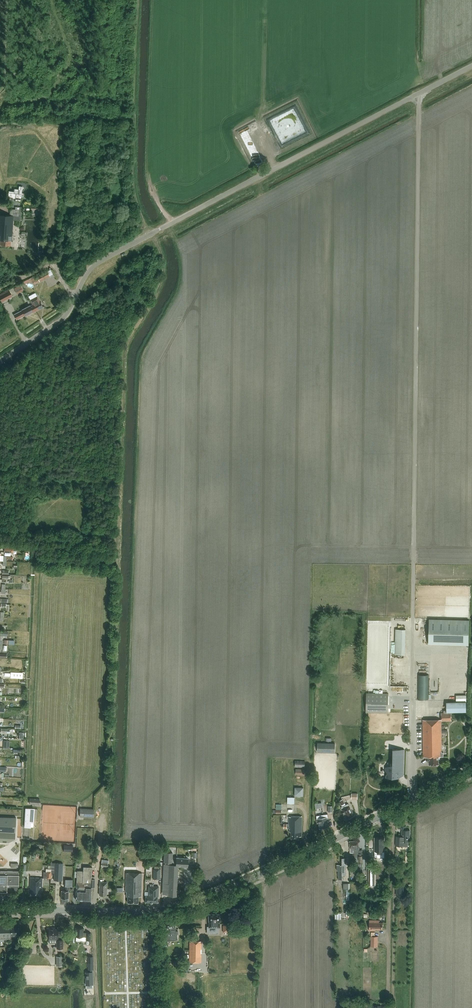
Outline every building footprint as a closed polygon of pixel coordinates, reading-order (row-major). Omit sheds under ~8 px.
[(15,201),(21,201),(21,197),(23,197),(24,193),(22,193),(23,187),(19,186),(18,189),(14,189),(14,191),(9,191),(8,197),(16,198),(15,201)] [(14,220),(21,221),(22,207),(19,207),(19,204),(15,204),(15,209),(10,209),(10,216),(0,215),(0,240),(0,245),(11,246),(11,241),(12,241),(14,220)] [(37,277),(40,281),(40,282),(50,276),(47,271),(37,277)] [(21,285),(14,289),(16,294),(23,290),(21,285)] [(9,291),(0,296),(0,299),(2,302),(13,297),(9,291)] [(43,307),(39,299),(37,296),(30,300),(32,304),(33,305),(36,311),(43,307)] [(33,305),(32,304),(30,305),(22,309),(23,310),(14,314),(17,319),(29,313),(29,314),(36,311),(33,305)] [(432,618),(431,643),(471,644),(471,630),(471,619),(432,618)] [(407,654),(407,628),(397,628),(396,653),(407,654)] [(429,675),(418,675),(418,700),(429,700),(429,675)] [(367,693),(366,712),(388,712),(389,693),(367,693)] [(441,713),(441,719),(423,720),(423,757),(428,757),(428,760),(429,760),(429,764),(439,764),(438,757),(441,757),(441,751),(442,751),(441,721),(451,721),(451,713),(450,713),(450,712),(466,712),(466,695),(456,695),(456,701),(446,702),(446,710),(444,710),(444,713),(441,713)] [(335,743),(318,743),(318,751),(331,751),(331,748),(335,748),(335,743)] [(385,767),(385,771),(386,773),(386,774),(386,778),(399,778),(404,775),(404,749),(394,749),(393,770),(389,770),(389,765),(385,767)] [(348,803),(346,805),(343,799),(340,800),(343,806),(341,807),(342,809),(347,818),(348,817),(349,817),(354,815),(349,805),(348,803)] [(31,823),(34,823),(35,808),(26,808),(25,827),(30,828),(31,828),(31,823)] [(94,809),(80,809),(80,817),(94,817),(94,809)] [(329,821),(328,817),(324,817),(323,814),(316,815),(318,823),(319,823),(319,828),(328,827),(328,821),(329,821)] [(299,837),(302,837),(302,816),(291,816),(289,816),(289,824),(284,823),(284,828),(287,828),(290,828),(290,832),(292,832),(291,838),(299,838),(299,837)] [(9,843),(15,839),(16,818),(0,817),(0,842),(9,843)] [(396,836),(396,842),(396,845),(408,846),(408,843),(409,843),(410,830),(406,830),(406,826),(401,826),(401,830),(402,830),(402,836),(396,836)] [(384,837),(375,837),(375,851),(384,851),(384,837)] [(350,841),(350,849),(350,854),(353,854),(353,857),(358,857),(358,863),(363,863),(363,853),(358,853),(358,850),(359,850),(359,846),(358,846),(358,841),(350,841)] [(177,896),(178,866),(187,866),(188,858),(172,857),(173,853),(165,852),(164,862),(165,862),(165,864),(164,864),(164,865),(163,878),(164,878),(163,894),(168,894),(168,895),(177,896)] [(342,858),(342,865),(337,865),(337,870),(338,870),(338,875),(339,875),(339,879),(343,879),(343,875),(346,875),(346,858),(342,858)] [(51,878),(52,863),(52,862),(51,862),(50,865),(49,865),(49,869),(46,869),(46,872),(44,872),(43,877),(51,878)] [(62,881),(63,863),(55,863),(54,880),(62,881)] [(367,865),(367,888),(376,888),(376,865),(367,865)] [(77,870),(76,899),(90,900),(91,886),(94,887),(95,878),(91,878),(92,867),(83,866),(83,870),(77,870)] [(19,871),(0,871),(0,892),(5,892),(5,890),(19,890),(19,871)] [(138,897),(141,897),(142,873),(126,872),(125,890),(125,892),(126,892),(126,896),(128,896),(128,902),(138,903),(138,897)] [(41,889),(42,889),(42,878),(30,878),(30,888),(30,889),(32,889),(32,895),(39,895),(39,892),(41,892),(41,889)] [(68,886),(72,887),(73,879),(65,879),(65,886),(65,891),(61,890),(61,898),(68,898),(68,890),(68,886)] [(99,895),(107,895),(107,882),(100,882),(99,895)] [(159,886),(153,886),(154,884),(151,884),(151,886),(148,886),(148,895),(146,895),(146,902),(157,902),(157,896),(158,896),(159,886)] [(220,914),(208,914),(208,921),(209,921),(209,927),(220,927),(220,921),(220,914)] [(177,936),(176,931),(175,927),(175,926),(174,920),(165,921),(166,928),(170,927),(170,932),(165,933),(166,938),(165,938),(165,941),(169,941),(168,937),(177,936)] [(379,920),(375,920),(370,920),(369,930),(375,930),(375,929),(382,929),(383,922),(379,922),(379,920)] [(10,940),(10,936),(18,936),(18,925),(10,925),(10,924),(6,924),(6,922),(0,922),(0,941),(10,940)] [(47,927),(47,933),(49,933),(49,939),(49,940),(58,940),(58,936),(61,936),(61,931),(58,931),(58,929),(52,929),(52,927),(47,927)] [(83,934),(83,928),(76,927),(75,936),(76,936),(76,940),(82,941),(82,937),(86,937),(86,939),(90,939),(91,933),(86,933),(86,934),(83,934)] [(189,962),(201,962),(202,941),(190,941),(189,962)]
